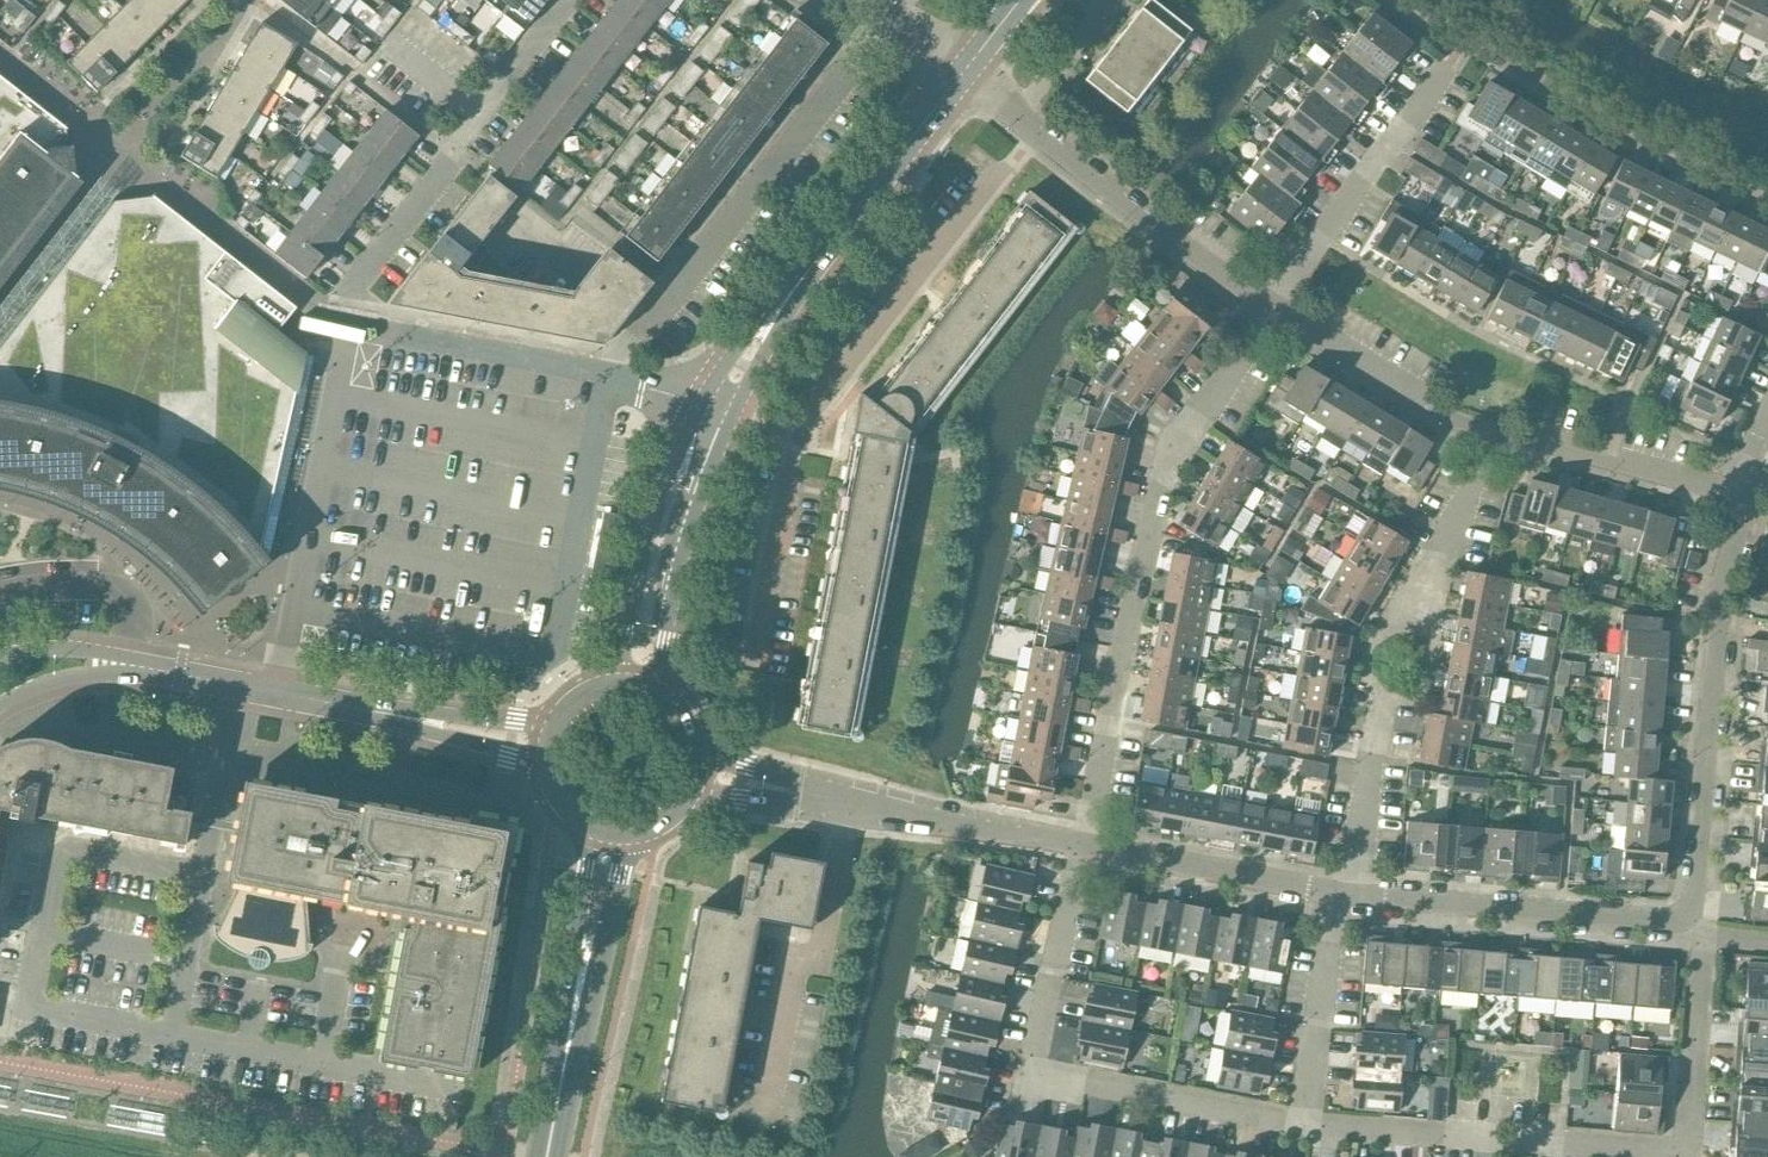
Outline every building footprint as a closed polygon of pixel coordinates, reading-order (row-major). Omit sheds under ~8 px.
[(51,9),(59,15),(66,6),(58,0),(51,9)] [(171,19),(152,0),(130,0),(123,7),(153,37),(171,19)] [(189,0),(152,0),(171,19),(189,0)] [(315,28),(327,36),(342,17),(331,8),(321,0),(280,0),(315,28)] [(429,17),(436,8),(425,0),(422,0),(416,8),(429,17)] [(485,0),(504,15),(516,0),(485,0)] [(524,31),(548,0),(516,0),(504,15),(524,31)] [(664,7),(655,0),(619,0),(617,3),(648,27),(664,7)] [(750,0),(740,0),(737,4),(743,9),(750,0)] [(743,9),(749,13),(760,0),(750,0),(743,9)] [(1127,113),(1192,30),(1154,0),(1147,0),(1085,80),(1127,113)] [(1645,8),(1669,20),(1673,15),(1682,24),(1695,0),(1649,0),(1645,8)] [(1759,0),(1714,0),(1705,18),(1718,24),(1719,20),(1744,32),(1759,0)] [(1744,32),(1767,43),(1766,47),(1767,47),(1767,0),(1759,0),(1744,32)] [(378,14),(393,25),(402,14),(394,7),(393,8),(387,2),(378,14)] [(632,48),(648,27),(617,3),(601,23),(632,48)] [(9,9),(30,25),(36,17),(24,8),(22,11),(13,4),(9,9)] [(732,23),(743,9),(737,4),(726,18),(732,23)] [(135,55),(153,37),(123,7),(105,25),(135,55)] [(30,25),(9,9),(6,13),(14,20),(12,24),(24,33),(30,25)] [(59,15),(51,9),(44,19),(52,25),(59,15)] [(743,9),(732,23),(738,27),(749,13),(743,9)] [(1357,33),(1397,64),(1402,57),(1407,61),(1417,48),(1372,13),(1357,33)] [(393,25),(378,14),(377,14),(384,19),(375,31),(384,37),(393,25)] [(660,273),(666,266),(658,260),(826,46),(833,52),(839,45),(812,24),(808,29),(790,15),(619,233),(638,247),(634,252),(660,273)] [(455,38),(462,29),(451,20),(444,29),(455,38)] [(695,31),(702,36),(709,27),(702,21),(695,31)] [(298,44),(262,22),(248,45),(284,67),(298,44)] [(616,68),(632,48),(601,23),(585,43),(616,68)] [(116,73),(135,55),(105,25),(86,43),(116,73)] [(715,45),(726,31),(719,26),(709,40),(715,45)] [(462,29),(455,38),(467,47),(474,38),(462,29)] [(702,36),(695,31),(687,40),(695,46),(702,36)] [(726,31),(715,45),(721,49),(732,36),(726,31)] [(1357,33),(1342,52),(1387,87),(1397,75),(1391,71),(1397,64),(1357,33)] [(40,44),(30,37),(19,52),(29,59),(40,44)] [(704,59),(715,45),(709,40),(698,54),(704,59)] [(97,92),(116,73),(86,43),(67,62),(97,92)] [(569,64),(601,88),(616,68),(585,43),(569,64)] [(248,45),(235,67),(271,89),(284,67),(248,45)] [(362,64),(372,52),(364,45),(354,58),(362,64)] [(715,45),(704,59),(710,64),(721,49),(715,45)] [(495,68),(502,59),(489,50),(482,59),(495,68)] [(1342,52),(1327,71),(1367,102),(1372,96),(1377,100),(1387,87),(1342,52)] [(663,71),(670,77),(677,68),(670,62),(663,71)] [(680,76),(687,81),(698,67),(691,62),(680,76)] [(585,109),(601,88),(569,64),(553,84),(585,109)] [(235,67),(221,89),(258,111),(271,89),(235,67)] [(698,67),(687,81),(693,86),(699,90),(706,81),(700,77),(704,71),(698,67)] [(344,77),(336,71),(329,80),(336,86),(344,77)] [(670,77),(663,71),(656,80),(663,86),(670,77)] [(1327,71),(1312,90),(1357,126),(1367,113),(1361,109),(1367,102),(1327,71)] [(72,173),(73,172),(67,130),(68,129),(0,76),(0,265),(72,173)] [(687,81),(680,76),(669,90),(676,95),(687,81)] [(357,87),(350,81),(342,90),(350,96),(357,87)] [(687,81),(676,95),(682,100),(693,86),(687,81)] [(1483,140),(1511,94),(1489,81),(1474,107),(1468,103),(1455,124),(1483,140)] [(569,129),(585,109),(553,84),(537,104),(569,129)] [(244,133),(258,111),(221,89),(208,111),(244,133)] [(1312,90),(1297,109),(1337,141),(1342,134),(1348,138),(1357,126),(1312,90)] [(1483,140),(1504,153),(1532,107),(1511,94),(1483,140)] [(659,117),(669,103),(663,98),(652,112),(659,117)] [(306,110),(313,116),(320,107),(313,101),(306,110)] [(631,112),(639,118),(646,108),(638,103),(631,112)] [(669,103),(659,117),(665,122),(676,108),(669,103)] [(553,149),(569,129),(537,104),(521,124),(553,149)] [(1504,153),(1525,166),(1553,120),(1532,107),(1504,153)] [(1282,129),(1327,164),(1337,152),(1332,148),(1337,141),(1297,109),(1282,129)] [(313,116),(306,110),(298,119),(306,125),(313,116)] [(419,135),(387,110),(371,131),(402,156),(419,135)] [(195,133),(231,155),(244,133),(208,111),(195,133)] [(639,118),(631,112),(624,121),(631,127),(639,118)] [(647,131),(659,117),(652,112),(641,126),(647,131)] [(317,122),(325,128),(332,119),(324,113),(317,122)] [(659,117),(647,131),(654,136),(665,122),(659,117)] [(1525,166),(1546,178),(1573,132),(1553,120),(1525,166)] [(325,128),(317,122),(310,132),(317,137),(325,128)] [(521,124),(505,145),(537,170),(553,149),(521,124)] [(1327,164),(1282,129),(1267,148),(1307,180),(1312,173),(1317,177),(1327,164)] [(386,176),(402,156),(371,131),(355,152),(386,176)] [(1546,178),(1566,191),(1594,145),(1573,132),(1546,178)] [(181,156),(217,178),(231,155),(195,133),(181,156)] [(630,153),(641,139),(635,134),(624,148),(630,153)] [(1447,154),(1421,138),(1414,151),(1439,167),(1447,154)] [(641,139),(630,153),(637,158),(648,144),(641,139)] [(274,151),(281,157),(288,148),(281,142),(274,151)] [(599,152),(607,158),(614,149),(607,143),(599,152)] [(521,190),(537,170),(505,145),(489,166),(492,168),(521,190)] [(1594,145),(1566,191),(1588,204),(1616,158),(1594,145)] [(619,167),(630,153),(624,148),(613,162),(619,167)] [(1307,180),(1267,148),(1251,169),(1258,175),(1259,173),(1297,203),(1298,202),(1307,191),(1301,186),(1307,180)] [(281,157),(274,151),(266,160),(274,166),(281,157)] [(339,172),(371,197),(386,176),(355,152),(339,172)] [(607,158),(599,152),(592,162),(600,167),(607,158)] [(630,153),(619,167),(626,172),(637,158),(630,153)] [(285,163),(293,169),(300,160),(293,154),(285,163)] [(1428,185),(1435,173),(1410,157),(1402,170),(1428,185)] [(1627,209),(1646,172),(1623,161),(1605,198),(1597,215),(1608,219),(1614,219),(1620,215),(1623,207),(1627,209)] [(293,169),(285,163),(278,172),(286,178),(293,169)] [(602,189),(613,175),(607,170),(596,184),(602,189)] [(355,217),(371,197),(339,172),(323,192),(355,217)] [(1667,182),(1646,172),(1627,209),(1649,220),(1667,182)] [(1259,173),(1258,175),(1244,193),(1284,224),(1289,217),(1295,221),(1305,207),(1298,202),(1297,203),(1259,173)] [(1435,173),(1428,185),(1436,190),(1444,178),(1435,173)] [(613,175),(602,189),(608,194),(619,180),(613,175)] [(1481,191),(1487,182),(1476,175),(1470,185),(1481,191)] [(404,307),(576,341),(603,346),(652,284),(610,251),(608,253),(609,254),(572,301),(574,302),(565,313),(538,292),(461,277),(456,274),(470,256),(517,197),(489,176),(410,277),(411,278),(413,275),(423,283),(404,307)] [(1487,182),(1481,191),(1492,198),(1498,188),(1487,182)] [(1649,220),(1671,230),(1689,193),(1667,182),(1649,220)] [(568,193),(575,199),(582,190),(575,184),(568,193)] [(591,203),(602,189),(596,184),(585,198),(591,203)] [(262,195),(255,189),(247,198),(255,204),(262,195)] [(602,189),(591,203),(597,208),(608,194),(602,189)] [(857,736),(858,731),(915,438),(1078,229),(1030,191),(868,398),(861,393),(797,724),(857,736)] [(323,192),(307,213),(339,237),(355,217),(323,192)] [(575,199),(568,193),(560,202),(568,208),(575,199)] [(1284,224),(1244,193),(1229,213),(1274,248),(1284,235),(1279,231),(1284,224)] [(1711,203),(1689,193),(1671,230),(1693,241),(1711,203)] [(28,482),(56,490),(83,502),(101,510),(150,543),(172,562),(193,583),(205,596),(212,605),(213,606),(214,605),(215,605),(228,594),(229,594),(230,593),(232,591),(233,591),(235,590),(238,589),(239,587),(241,585),(258,571),(266,565),(267,563),(260,554),(260,553),(263,542),(305,354),(305,353),(278,332),(278,331),(297,307),(296,307),(294,305),(153,195),(153,196),(113,201),(110,202),(14,324),(11,328),(0,342),(0,475),(28,482)] [(1211,196),(1205,203),(1219,215),(1225,207),(1211,196)] [(1480,213),(1486,203),(1475,196),(1469,206),(1480,213)] [(1525,214),(1530,204),(1518,198),(1513,209),(1525,214)] [(1393,262),(1420,217),(1421,216),(1393,199),(1381,219),(1387,223),(1371,249),(1393,262)] [(1486,203),(1480,213),(1491,219),(1496,209),(1486,203)] [(1733,214),(1711,203),(1693,241),(1715,251),(1733,214)] [(227,204),(221,212),(231,219),(237,212),(227,204)] [(1530,204),(1525,214),(1536,220),(1541,209),(1530,204)] [(323,257),(339,237),(307,213),(291,233),(323,257)] [(1755,224),(1733,214),(1715,251),(1737,262),(1755,224)] [(235,222),(244,230),(250,222),(241,215),(235,222)] [(1393,262),(1414,275),(1435,239),(1442,229),(1420,217),(1393,262)] [(1525,235),(1530,225),(1519,219),(1514,230),(1525,235)] [(1755,224),(1737,262),(1759,272),(1767,253),(1767,230),(1755,224)] [(1530,225),(1525,235),(1537,241),(1542,231),(1530,225)] [(1563,237),(1575,242),(1580,232),(1568,226),(1563,237)] [(1575,242),(1586,248),(1591,237),(1580,232),(1575,242)] [(275,254),(307,278),(323,257),(291,233),(275,254)] [(1570,253),(1575,242),(1563,237),(1558,247),(1570,253)] [(1414,275),(1434,287),(1456,251),(1435,239),(1414,275)] [(1575,242),(1570,253),(1581,258),(1586,248),(1575,242)] [(1628,264),(1633,254),(1622,248),(1617,258),(1628,264)] [(1477,264),(1456,251),(1434,287),(1455,300),(1477,264)] [(1759,272),(1767,277),(1767,253),(1759,272)] [(1483,254),(1477,264),(1455,300),(1477,313),(1505,267),(1483,254)] [(1633,254),(1628,264),(1640,269),(1645,259),(1633,254)] [(1616,278),(1621,268),(1609,263),(1604,273),(1616,278)] [(1621,268),(1616,278),(1627,284),(1632,274),(1621,268)] [(1672,285),(1677,274),(1666,269),(1661,279),(1672,285)] [(1510,329),(1533,281),(1510,270),(1487,318),(1510,329)] [(1677,274),(1672,285),(1684,290),(1688,280),(1677,274)] [(1164,310),(1200,337),(1215,318),(1204,308),(1211,298),(1187,280),(1164,310)] [(1555,291),(1533,281),(1510,329),(1532,339),(1555,291)] [(1716,306),(1721,296),(1709,290),(1704,300),(1716,306)] [(1577,302),(1555,291),(1532,339),(1554,350),(1577,302)] [(1721,296),(1716,306),(1727,311),(1732,301),(1721,296)] [(1599,312),(1577,302),(1554,350),(1576,360),(1599,312)] [(1181,362),(1189,368),(1196,358),(1189,352),(1200,337),(1164,310),(1149,329),(1185,357),(1181,362)] [(1674,322),(1684,327),(1689,315),(1679,310),(1674,322)] [(1621,323),(1599,312),(1576,360),(1598,371),(1621,323)] [(1764,312),(1757,326),(1767,331),(1767,314),(1764,312)] [(1711,340),(1749,358),(1760,335),(1722,317),(1711,340)] [(1684,327),(1674,322),(1668,333),(1678,338),(1684,327)] [(1621,323),(1598,371),(1621,382),(1629,366),(1642,372),(1657,340),(1621,323)] [(1170,376),(1181,362),(1185,357),(1149,329),(1134,348),(1170,376)] [(1739,380),(1749,358),(1711,340),(1701,362),(1739,380)] [(1663,344),(1657,356),(1668,361),(1673,349),(1663,344)] [(1134,348),(1119,367),(1155,395),(1151,400),(1167,412),(1175,402),(1159,390),(1170,376),(1134,348)] [(1196,358),(1189,368),(1197,374),(1205,364),(1196,358)] [(1103,411),(1130,424),(1136,412),(1140,415),(1151,400),(1155,395),(1119,367),(1111,361),(1096,381),(1112,393),(1103,411)] [(1701,362),(1690,383),(1728,402),(1739,380),(1701,362)] [(1299,425),(1305,415),(1327,379),(1305,366),(1296,381),(1284,373),(1265,404),(1299,425)] [(1348,391),(1327,379),(1305,415),(1326,427),(1348,391)] [(1668,417),(1690,428),(1695,430),(1701,417),(1717,425),(1728,402),(1690,383),(1689,385),(1679,380),(1663,414),(1668,417)] [(1368,404),(1348,391),(1326,427),(1320,437),(1341,450),(1347,440),(1368,404)] [(1389,417),(1368,404),(1347,440),(1367,453),(1389,417)] [(1078,452),(1123,462),(1128,438),(1124,437),(1130,424),(1103,411),(1102,412),(1089,406),(1084,428),(1078,452)] [(1410,429),(1389,417),(1367,453),(1361,463),(1382,476),(1388,465),(1410,429)] [(1410,429),(1388,465),(1409,478),(1406,483),(1419,491),(1435,465),(1423,458),(1432,442),(1410,429)] [(1268,464),(1229,440),(1216,462),(1255,485),(1268,464)] [(1116,492),(1125,494),(1128,482),(1119,480),(1123,462),(1078,452),(1073,474),(1061,472),(1061,473),(1117,486),(1116,492)] [(1298,473),(1304,464),(1293,457),(1287,467),(1298,473)] [(1203,482),(1242,506),(1255,485),(1216,462),(1203,482)] [(1304,464),(1298,473),(1309,480),(1315,470),(1304,464)] [(1112,510),(1116,492),(1117,486),(1061,473),(1060,476),(1072,478),(1067,500),(1112,510)] [(1343,493),(1349,483),(1338,477),(1332,486),(1343,493)] [(1544,532),(1545,526),(1555,486),(1531,479),(1526,496),(1512,492),(1504,521),(1544,532)] [(1128,482),(1125,494),(1135,497),(1138,484),(1128,482)] [(1230,527),(1242,506),(1203,482),(1191,503),(1230,527)] [(1349,483),(1343,493),(1354,500),(1359,490),(1349,483)] [(1280,501),(1294,510),(1304,494),(1290,485),(1280,501)] [(1579,492),(1555,486),(1545,526),(1568,533),(1579,492)] [(1306,508),(1319,515),(1330,496),(1317,489),(1306,508)] [(1568,533),(1591,539),(1602,499),(1579,492),(1568,533)] [(1626,505),(1602,499),(1591,539),(1588,551),(1611,557),(1614,545),(1615,545),(1626,505)] [(1067,500),(1062,523),(1106,534),(1105,540),(1114,542),(1117,529),(1108,527),(1112,510),(1067,500)] [(1230,527),(1191,503),(1178,524),(1217,548),(1230,527)] [(1294,511),(1283,504),(1275,517),(1287,524),(1294,511)] [(1649,511),(1626,505),(1615,545),(1638,552),(1649,511)] [(1305,508),(1297,521),(1306,526),(1314,513),(1305,508)] [(1395,509),(1389,520),(1401,527),(1407,516),(1395,509)] [(1649,511),(1638,552),(1662,558),(1661,564),(1675,568),(1683,539),(1669,535),(1674,518),(1649,511)] [(1395,563),(1408,541),(1369,518),(1357,539),(1395,563)] [(1062,523),(1056,547),(1100,557),(1105,540),(1106,534),(1062,523)] [(1274,526),(1262,546),(1271,551),(1283,531),(1274,526)] [(1117,529),(1114,542),(1124,544),(1127,532),(1117,529)] [(1288,537),(1280,550),(1289,555),(1297,542),(1288,537)] [(1383,583),(1395,563),(1357,539),(1344,560),(1383,583)] [(1258,544),(1250,556),(1254,559),(1263,564),(1271,551),(1262,546),(1258,544)] [(1103,589),(1106,577),(1096,574),(1100,557),(1056,547),(1051,569),(1037,565),(1037,567),(1095,581),(1094,587),(1103,589)] [(1701,553),(1689,550),(1685,568),(1696,571),(1701,553)] [(1168,577),(1213,586),(1218,561),(1173,553),(1168,577)] [(1291,565),(1276,555),(1264,574),(1278,584),(1291,565)] [(1370,604),(1383,583),(1344,560),(1331,581),(1370,604)] [(1089,604),(1094,587),(1095,581),(1037,567),(1036,571),(1050,574),(1045,594),(1089,604)] [(1554,583),(1557,572),(1545,569),(1542,580),(1554,583)] [(1512,580),(1467,572),(1463,596),(1507,604),(1512,580)] [(1557,572),(1554,583),(1567,587),(1569,575),(1557,572)] [(1106,577),(1103,589),(1113,591),(1116,579),(1106,577)] [(1208,610),(1213,586),(1168,577),(1164,601),(1208,610)] [(1255,594),(1265,596),(1267,581),(1257,579),(1255,594)] [(1346,618),(1357,625),(1370,604),(1331,581),(1319,601),(1309,595),(1300,610),(1341,626),(1346,618)] [(1601,595),(1604,584),(1592,581),(1589,592),(1601,595)] [(1604,584),(1601,595),(1614,599),(1617,588),(1604,584)] [(1766,602),(1767,592),(1755,590),(1754,600),(1766,602)] [(1543,611),(1560,614),(1563,595),(1546,593),(1543,611)] [(1089,604),(1045,594),(1039,618),(1037,632),(1076,641),(1079,628),(1084,629),(1089,604)] [(1265,596),(1255,594),(1252,608),(1262,610),(1265,596)] [(1463,596),(1458,620),(1503,628),(1507,604),(1463,596)] [(1164,601),(1159,625),(1204,633),(1208,610),(1164,601)] [(1011,611),(997,609),(994,625),(1008,627),(1011,611)] [(1551,613),(1549,627),(1559,629),(1561,615),(1551,613)] [(1618,654),(1666,658),(1668,633),(1651,631),(1652,617),(1622,614),(1618,654)] [(1248,642),(1251,627),(1253,619),(1237,616),(1233,639),(1248,642)] [(1458,620),(1454,644),(1498,652),(1509,654),(1513,632),(1502,630),(1503,628),(1458,620)] [(1159,625),(1154,649),(1199,657),(1204,633),(1159,625)] [(1301,652),(1346,660),(1351,636),(1306,627),(1301,652)] [(1029,671),(1073,679),(1078,655),(1073,654),(1076,641),(1037,632),(1034,646),(1029,671)] [(1542,661),(1552,663),(1555,648),(1556,639),(1547,637),(1542,661)] [(1759,650),(1760,640),(1749,638),(1747,648),(1758,650),(1759,650)] [(1760,640),(1759,650),(1767,651),(1767,641),(1760,640)] [(1255,643),(1252,658),(1262,660),(1265,645),(1255,643)] [(1493,676),(1498,652),(1454,644),(1449,667),(1493,676)] [(1154,649),(1150,673),(1195,681),(1199,657),(1154,649)] [(1236,649),(1234,664),(1243,666),(1246,650),(1236,649)] [(1759,650),(1758,650),(1756,670),(1767,672),(1767,651),(1759,650)] [(1341,684),(1346,660),(1301,652),(1297,676),(1341,684)] [(1664,682),(1666,658),(1618,654),(1616,678),(1664,682)] [(1558,671),(1569,674),(1572,661),(1560,659),(1558,671)] [(1552,663),(1542,661),(1539,675),(1549,677),(1552,663)] [(1489,700),(1493,676),(1449,667),(1444,691),(1489,700)] [(1077,711),(1080,698),(1070,697),(1073,679),(1029,671),(1024,694),(1069,703),(1068,709),(1077,711)] [(1569,674),(1558,671),(1555,684),(1567,686),(1569,674)] [(1150,673),(1145,696),(1190,705),(1195,681),(1150,673)] [(1229,688),(1239,690),(1242,675),(1232,673),(1229,688)] [(1246,691),(1256,693),(1259,678),(1249,676),(1246,691)] [(1337,708),(1341,684),(1297,676),(1292,700),(1337,708)] [(1662,707),(1664,682),(1616,678),(1616,679),(1611,679),(1609,702),(1662,707)] [(1524,705),(1544,709),(1548,688),(1534,685),(1532,692),(1527,691),(1524,705)] [(1239,690),(1229,688),(1226,702),(1236,704),(1239,690)] [(1256,693),(1246,691),(1243,706),(1253,708),(1256,693)] [(1444,691),(1440,714),(1440,715),(1473,722),(1484,724),(1489,700),(1444,691)] [(1067,714),(1068,709),(1069,703),(1024,694),(1020,718),(1064,727),(1067,714)] [(1141,721),(1147,722),(1185,729),(1190,705),(1145,696),(1141,721)] [(1080,698),(1077,711),(1087,713),(1090,700),(1080,698)] [(1332,732),(1336,714),(1337,708),(1292,700),(1287,724),(1332,732)] [(1659,731),(1661,714),(1662,707),(1609,702),(1606,726),(1659,731)] [(1549,720),(1560,722),(1562,709),(1551,707),(1549,720)] [(1540,725),(1542,714),(1543,711),(1533,709),(1528,733),(1538,735),(1540,725)] [(1468,745),(1473,722),(1440,715),(1440,714),(1429,712),(1424,737),(1468,745)] [(1058,757),(1068,759),(1070,746),(1061,744),(1064,727),(1020,718),(1015,742),(1060,751),(1058,757)] [(1560,722),(1549,720),(1546,732),(1558,735),(1560,722)] [(1223,721),(1220,736),(1230,738),(1233,723),(1223,721)] [(1332,732),(1287,724),(1283,748),(1327,757),(1332,732)] [(1239,725),(1237,739),(1247,741),(1249,727),(1239,725)] [(1657,755),(1659,731),(1606,726),(1604,750),(1615,751),(1657,755)] [(1766,750),(1761,749),(1759,765),(1767,766),(1767,729),(1766,750)] [(1173,751),(1176,735),(1150,730),(1147,746),(1173,751)] [(1176,735),(1173,751),(1184,753),(1187,737),(1176,735)] [(1468,745),(1424,737),(1419,761),(1464,770),(1468,745)] [(261,792),(262,799),(247,803),(247,800),(242,799),(241,808),(240,812),(240,811),(238,820),(239,820),(238,823),(192,813),(194,803),(168,799),(174,768),(71,748),(60,743),(56,742),(52,740),(48,739),(43,739),(38,738),(34,738),(29,739),(25,739),(20,740),(15,741),(11,743),(7,745),(2,747),(0,748),(0,811),(2,802),(20,806),(18,819),(33,822),(34,816),(186,845),(190,823),(236,831),(235,835),(236,836),(234,843),(232,851),(233,852),(232,855),(230,864),(235,865),(235,862),(247,867),(219,926),(216,924),(214,928),(213,931),(213,933),(214,937),(217,941),(222,945),(234,952),(248,957),(250,965),(257,969),(265,968),(270,961),(286,962),(295,960),(301,959),(305,957),(308,955),(311,950),(312,950),(312,947),(312,943),(308,943),(305,895),(315,894),(315,898),(345,904),(364,804),(334,798),(330,820),(314,809),(318,803),(316,800),(314,797),(312,795),(309,793),(306,791),(303,789),(300,787),(297,786),(293,785),(290,785),(287,784),(283,784),(280,784),(276,785),(273,786),(270,787),(266,788),(263,790),(261,792)] [(1524,756),(1534,758),(1537,743),(1527,741),(1524,756)] [(1055,774),(1058,757),(1060,751),(1015,742),(1010,766),(1055,774)] [(1225,757),(1227,745),(1216,743),(1214,755),(1225,757)] [(1227,745),(1225,757),(1235,759),(1238,747),(1227,745)] [(1070,746),(1068,759),(1078,761),(1081,748),(1070,746)] [(1655,779),(1657,755),(1615,751),(1613,776),(1630,778),(1630,777),(1655,779)] [(1275,766),(1277,754),(1267,752),(1264,764),(1275,766)] [(1277,754),(1275,766),(1286,769),(1288,756),(1277,754)] [(1534,758),(1524,756),(1521,771),(1531,773),(1534,758)] [(1302,759),(1299,775),(1326,780),(1329,764),(1302,759)] [(1055,774),(1010,766),(998,764),(994,786),(988,785),(985,799),(1003,803),(1033,809),(1035,796),(1050,799),(1055,774)] [(1767,804),(1767,766),(1759,765),(1758,780),(1763,781),(1761,804),(1767,804)] [(1571,779),(1573,768),(1560,766),(1559,778),(1571,779)] [(1573,768),(1571,779),(1584,780),(1585,769),(1573,768)] [(1459,777),(1442,775),(1441,785),(1458,787),(1459,777)] [(193,778),(180,776),(178,788),(190,791),(193,778)] [(1630,778),(1628,801),(1670,805),(1672,780),(1655,779),(1630,777),(1630,778)] [(1159,827),(1166,787),(1140,782),(1133,822),(1159,827)] [(1192,791),(1166,787),(1159,827),(1184,832),(1192,791)] [(1217,796),(1192,791),(1184,832),(1209,837),(1217,796)] [(1242,801),(1217,796),(1209,837),(1235,842),(1242,801)] [(1268,806),(1242,801),(1235,842),(1260,847),(1268,806)] [(1628,801),(1626,826),(1667,830),(1670,805),(1628,801)] [(384,1059),(466,1074),(500,899),(494,898),(502,854),(504,854),(507,836),(506,836),(507,831),(498,829),(499,822),(400,803),(398,810),(364,804),(345,904),(399,914),(396,928),(408,930),(384,1059)] [(1761,804),(1759,827),(1753,826),(1752,842),(1767,843),(1767,804),(1761,804)] [(1268,806),(1260,847),(1285,851),(1293,811),(1268,806)] [(1572,821),(1583,822),(1584,809),(1573,808),(1572,821)] [(1293,811),(1285,851),(1311,856),(1319,816),(1293,811)] [(1443,867),(1447,825),(1408,821),(1404,870),(1406,870),(1420,871),(1421,865),(1443,867)] [(1583,822),(1572,821),(1571,834),(1582,835),(1583,822)] [(1485,828),(1447,825),(1443,867),(1466,869),(1466,875),(1481,876),(1485,828)] [(1626,826),(1623,850),(1665,854),(1667,830),(1626,826)] [(1485,828),(1481,876),(1497,877),(1498,872),(1520,874),(1524,831),(1485,828)] [(1524,831),(1520,874),(1543,875),(1543,881),(1557,882),(1557,883),(1559,883),(1563,834),(1524,831)] [(9,843),(8,840),(7,838),(6,836),(4,835),(2,834),(0,834),(0,888),(9,843)] [(1752,842),(1751,857),(1756,857),(1754,881),(1767,882),(1767,843),(1752,842)] [(1570,847),(1568,873),(1582,874),(1583,848),(1570,847)] [(1665,854),(1623,850),(1621,875),(1616,874),(1614,889),(1644,892),(1645,878),(1663,879),(1665,854)] [(759,919),(804,928),(812,929),(825,862),(772,852),(769,865),(748,861),(738,912),(699,905),(661,1101),(722,1113),(759,919)] [(978,902),(1020,912),(1023,899),(1028,901),(1034,876),(987,865),(978,902)] [(1754,881),(1752,903),(1746,903),(1745,917),(1744,919),(1767,922),(1767,882),(1754,881)] [(1138,945),(1146,903),(1134,900),(1135,895),(1110,890),(1101,938),(1138,945)] [(1175,952),(1184,904),(1160,900),(1159,905),(1146,903),(1138,945),(1175,952)] [(978,902),(969,938),(1017,949),(1022,926),(1017,924),(1020,912),(978,902)] [(1175,952),(1211,959),(1219,917),(1207,915),(1208,909),(1184,904),(1175,952)] [(1248,966),(1257,918),(1233,914),(1232,919),(1219,917),(1211,959),(1248,966)] [(1285,973),(1292,936),(1293,931),(1280,929),(1281,923),(1257,918),(1248,966),(1285,973)] [(1367,935),(1363,984),(1402,987),(1406,944),(1383,942),(1383,937),(1369,936),(1369,935),(1367,935)] [(969,938),(961,975),(1003,984),(1006,972),(1011,973),(1017,949),(969,938)] [(1402,987),(1441,990),(1445,942),(1429,941),(1428,946),(1406,944),(1402,987)] [(1441,990),(1479,994),(1483,951),(1460,949),(1460,943),(1445,942),(1441,990)] [(1479,994),(1518,997),(1522,948),(1506,947),(1505,953),(1483,951),(1479,994)] [(1518,997),(1556,1000),(1560,957),(1537,955),(1537,950),(1522,948),(1518,997)] [(1556,1000),(1594,1003),(1598,955),(1583,953),(1582,959),(1560,957),(1556,1000)] [(1594,1003),(1633,1006),(1636,964),(1614,962),(1614,956),(1598,955),(1594,1003)] [(1636,964),(1633,1006),(1672,1009),(1676,961),(1674,960),(1674,961),(1660,960),(1659,966),(1636,964)] [(1767,1009),(1767,963),(1748,961),(1748,968),(1742,968),(1741,971),(1742,971),(1741,984),(1747,985),(1745,1008),(1767,1009)] [(961,975),(953,1011),(1000,1022),(1005,998),(1000,997),(1003,984),(961,975)] [(1082,1020),(1130,1030),(1137,992),(1095,984),(1092,998),(1087,997),(1082,1020)] [(1207,988),(1204,1005),(1224,1009),(1227,992),(1207,988)] [(1191,991),(1189,1002),(1202,1005),(1204,993),(1191,991)] [(1267,997),(1265,1010),(1278,1012),(1280,999),(1267,997)] [(1000,1022),(953,1011),(952,1011),(937,1008),(929,1044),(944,1047),(986,1057),(989,1044),(994,1045),(1000,1022)] [(1745,1008),(1744,1022),(1738,1022),(1737,1046),(1767,1048),(1767,1009),(1745,1008)] [(1224,1048),(1272,1057),(1276,1033),(1271,1032),(1273,1019),(1231,1011),(1224,1048)] [(1130,1030),(1082,1020),(1078,1044),(1083,1046),(1081,1059),(1123,1067),(1130,1030)] [(1438,1024),(1437,1037),(1448,1038),(1449,1025),(1438,1024)] [(1418,1027),(1418,1036),(1436,1037),(1437,1026),(1423,1025),(1418,1027)] [(1353,1070),(1402,1073),(1405,1035),(1362,1032),(1361,1046),(1356,1045),(1353,1070)] [(1620,1032),(1619,1047),(1629,1048),(1630,1033),(1620,1032)] [(1576,1035),(1575,1047),(1590,1048),(1591,1037),(1576,1035)] [(1737,1046),(1735,1061),(1741,1062),(1739,1085),(1767,1087),(1767,1048),(1737,1046)] [(944,1047),(936,1083),(983,1094),(988,1070),(983,1069),(986,1057),(944,1047)] [(1272,1057),(1224,1048),(1217,1086),(1259,1094),(1261,1080),(1267,1081),(1272,1057)] [(1617,1092),(1659,1095),(1661,1073),(1667,1073),(1668,1059),(1669,1059),(1669,1057),(1620,1052),(1617,1092)] [(1432,1060),(1431,1074),(1444,1075),(1445,1060),(1432,1060)] [(1176,1064),(1173,1080),(1183,1082),(1187,1066),(1176,1064)] [(1402,1073),(1353,1070),(1351,1094),(1357,1094),(1356,1108),(1399,1111),(1402,1073)] [(983,1094),(936,1083),(927,1120),(969,1130),(972,1116),(977,1118),(983,1094)] [(1739,1085),(1738,1108),(1732,1107),(1731,1123),(1767,1125),(1767,1087),(1739,1085)] [(1569,1088),(1568,1104),(1583,1105),(1584,1090),(1569,1088)] [(1613,1131),(1662,1135),(1663,1132),(1662,1132),(1663,1119),(1658,1118),(1659,1095),(1617,1092),(1613,1131)] [(459,1114),(448,1112),(445,1129),(456,1131),(459,1114)] [(1041,1125),(1017,1121),(1016,1127),(1002,1124),(996,1156),(1035,1156),(1041,1125)] [(1731,1123),(1730,1138),(1736,1139),(1734,1156),(1767,1156),(1767,1125),(1731,1123)] [(1116,1128),(1092,1124),(1091,1129),(1078,1127),(1075,1138),(1076,1138),(1073,1156),(1111,1156),(1116,1128)] [(1035,1156),(1073,1156),(1076,1138),(1075,1138),(1064,1136),(1065,1130),(1041,1125),(1035,1156)] [(1152,1141),(1139,1138),(1140,1133),(1116,1128),(1111,1156),(1148,1156),(1152,1141)] [(963,1146),(969,1156),(980,1156),(985,1154),(976,1138),(963,1146)] [(1189,1142),(1165,1138),(1164,1143),(1152,1141),(1148,1156),(1186,1156),(1189,1142)] [(1225,1155),(1212,1152),(1213,1147),(1189,1142),(1186,1156),(1224,1156),(1225,1155)] [(899,1153),(901,1156),(924,1156),(916,1143),(899,1153)]
